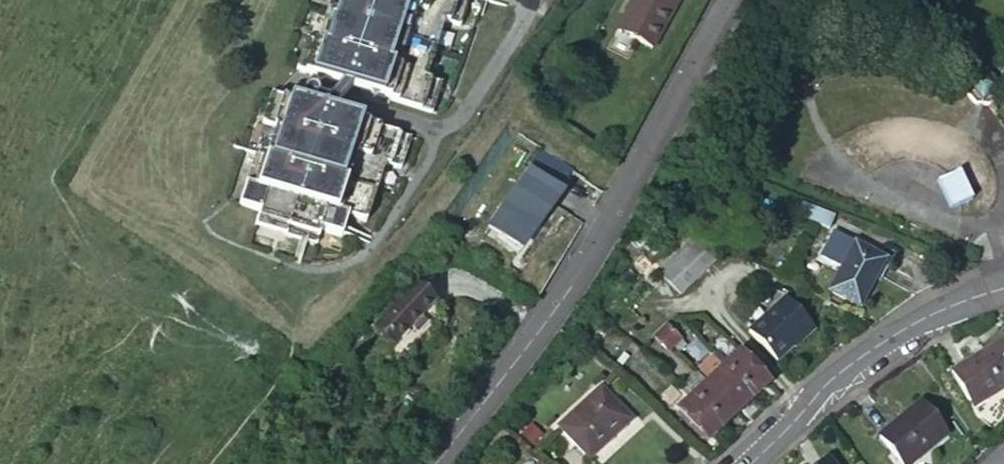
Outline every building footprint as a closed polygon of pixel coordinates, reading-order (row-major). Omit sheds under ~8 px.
[(308,36),(296,33),(286,64),(330,79),(360,88),(425,110),(436,79),(420,74),(439,16),(455,22),(462,0),(319,0),(308,36)] [(612,29),(646,48),(674,0),(673,0),(628,0),(612,29)] [(992,69),(977,67),(966,77),(965,91),(975,102),(989,103),(1000,94),(1001,79),(992,69)] [(338,113),(360,88),(330,79),(308,104),(338,113)] [(402,134),(338,113),(308,104),(263,90),(253,120),(266,125),(256,156),(245,152),(230,199),(251,205),(247,219),(278,228),(277,234),(305,243),(311,225),(335,233),(340,216),(358,222),(368,190),(363,188),(373,159),(393,165),(402,134)] [(554,163),(543,153),(533,148),(518,167),(522,170),(545,190),(555,177),(571,191),(579,183),(554,163)] [(550,194),(545,190),(522,170),(477,225),(504,248),(550,194)] [(859,308),(885,258),(847,237),(835,259),(843,264),(829,292),(859,308)] [(709,238),(700,247),(714,262),(722,252),(709,238)] [(695,242),(685,251),(704,271),(714,262),(700,247),(695,242)] [(685,251),(673,263),(692,282),(704,271),(685,251)] [(692,282),(673,263),(662,274),(681,293),(692,282)] [(396,344),(431,296),(411,282),(377,330),(396,344)] [(801,338),(802,340),(814,328),(785,297),(749,331),(777,361),(801,338)] [(667,324),(654,336),(668,351),(680,340),(667,324)] [(1003,389),(1003,340),(985,352),(987,355),(954,375),(974,408),(1003,389)] [(723,359),(716,353),(713,356),(719,362),(723,359)] [(768,383),(740,353),(724,368),(752,398),(768,383)] [(719,362),(713,356),(699,369),(710,381),(708,383),(737,413),(752,398),(724,368),(719,362)] [(737,413),(708,383),(707,383),(696,372),(682,386),(721,428),(737,413)] [(706,442),(721,428),(682,386),(679,389),(684,394),(673,405),(679,410),(678,412),(706,442)] [(631,420),(601,387),(559,426),(589,459),(631,420)] [(875,433),(901,463),(902,463),(943,430),(917,399),(875,433)]
